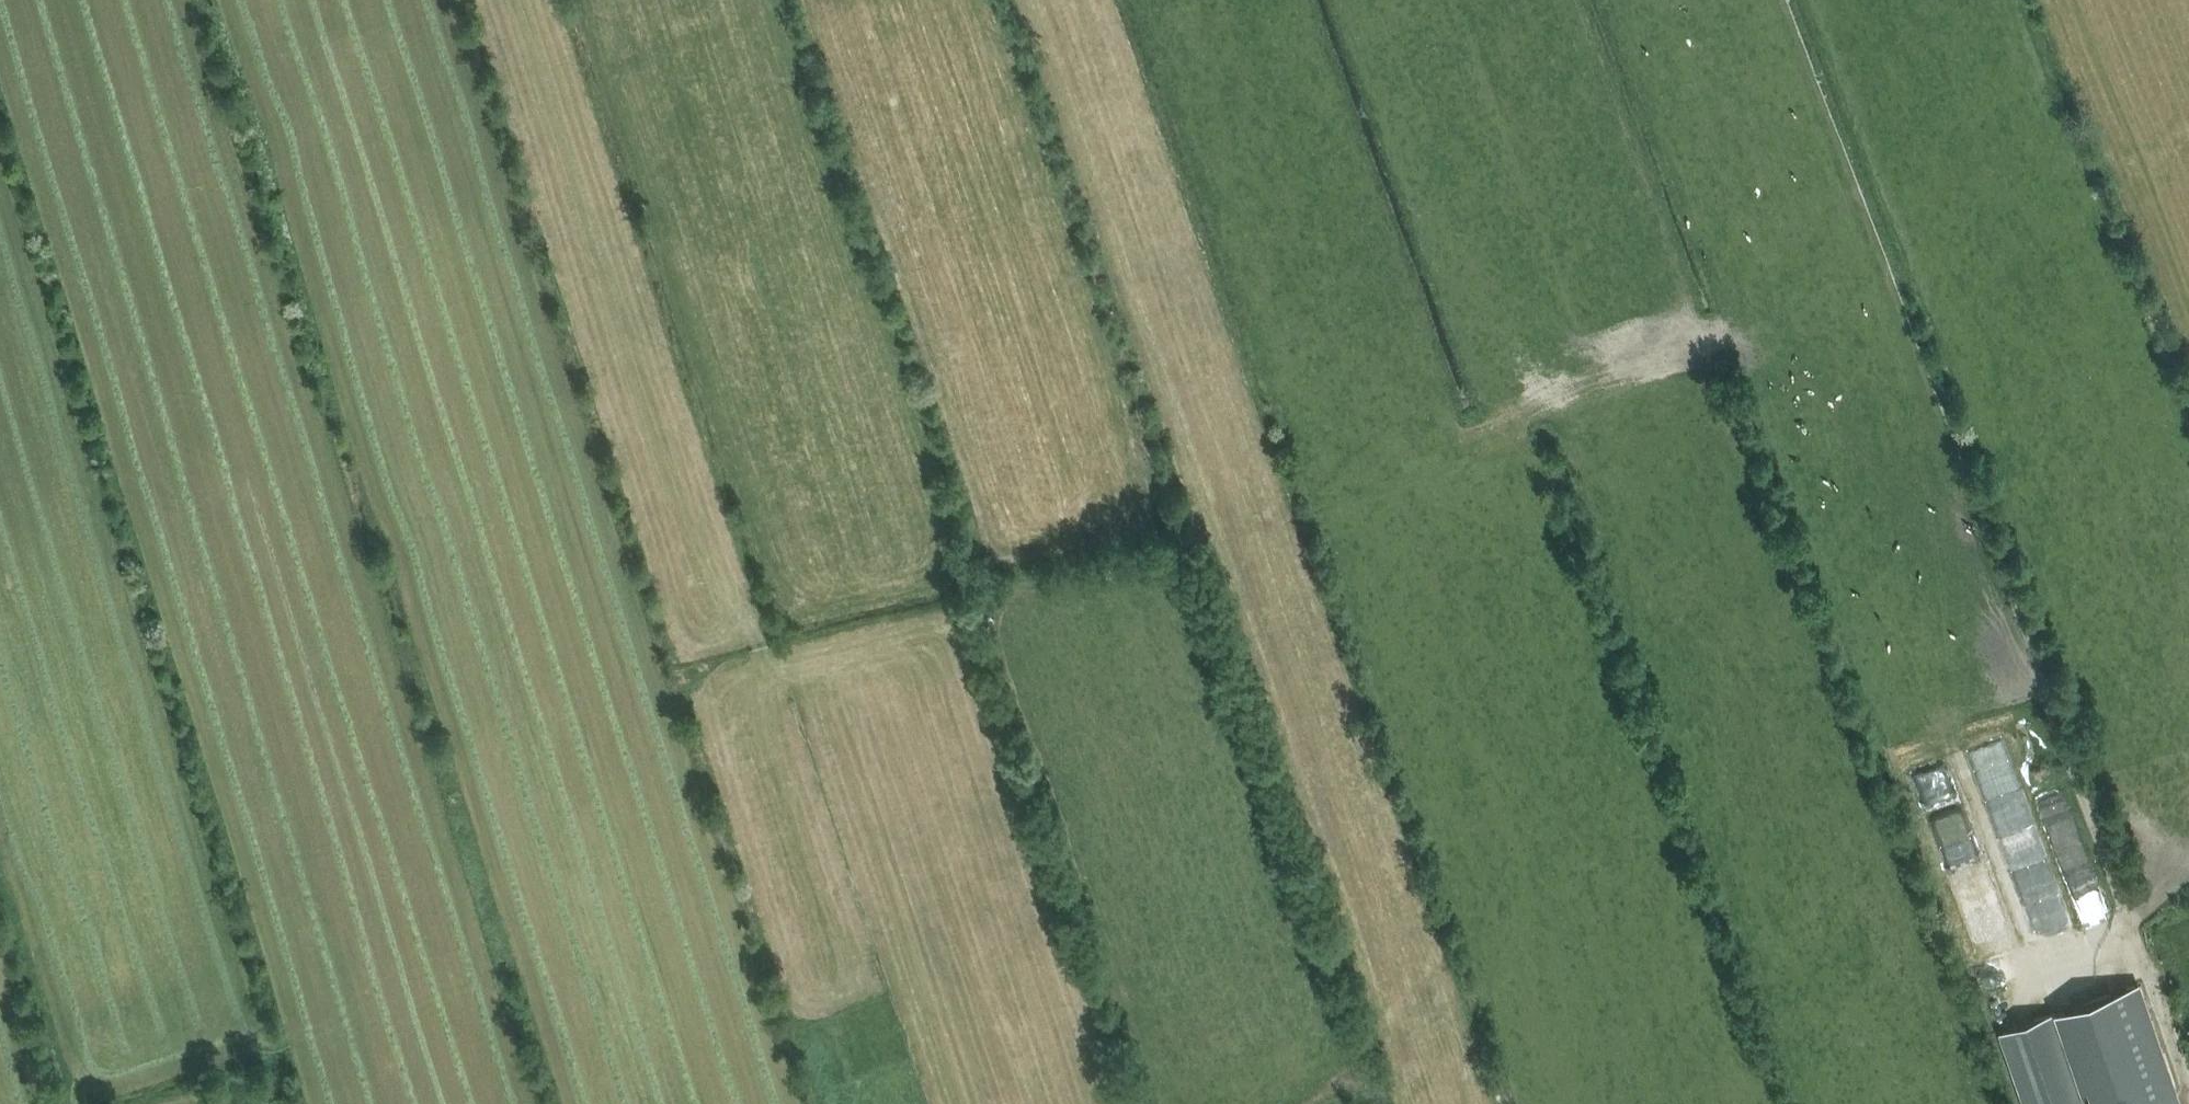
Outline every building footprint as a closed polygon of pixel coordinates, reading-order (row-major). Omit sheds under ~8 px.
[(2005,839),(2031,833),(2010,743),(1984,749),(2005,839)] [(2134,984),(2000,1030),(2025,1103),(2176,1103),(2134,984)]
